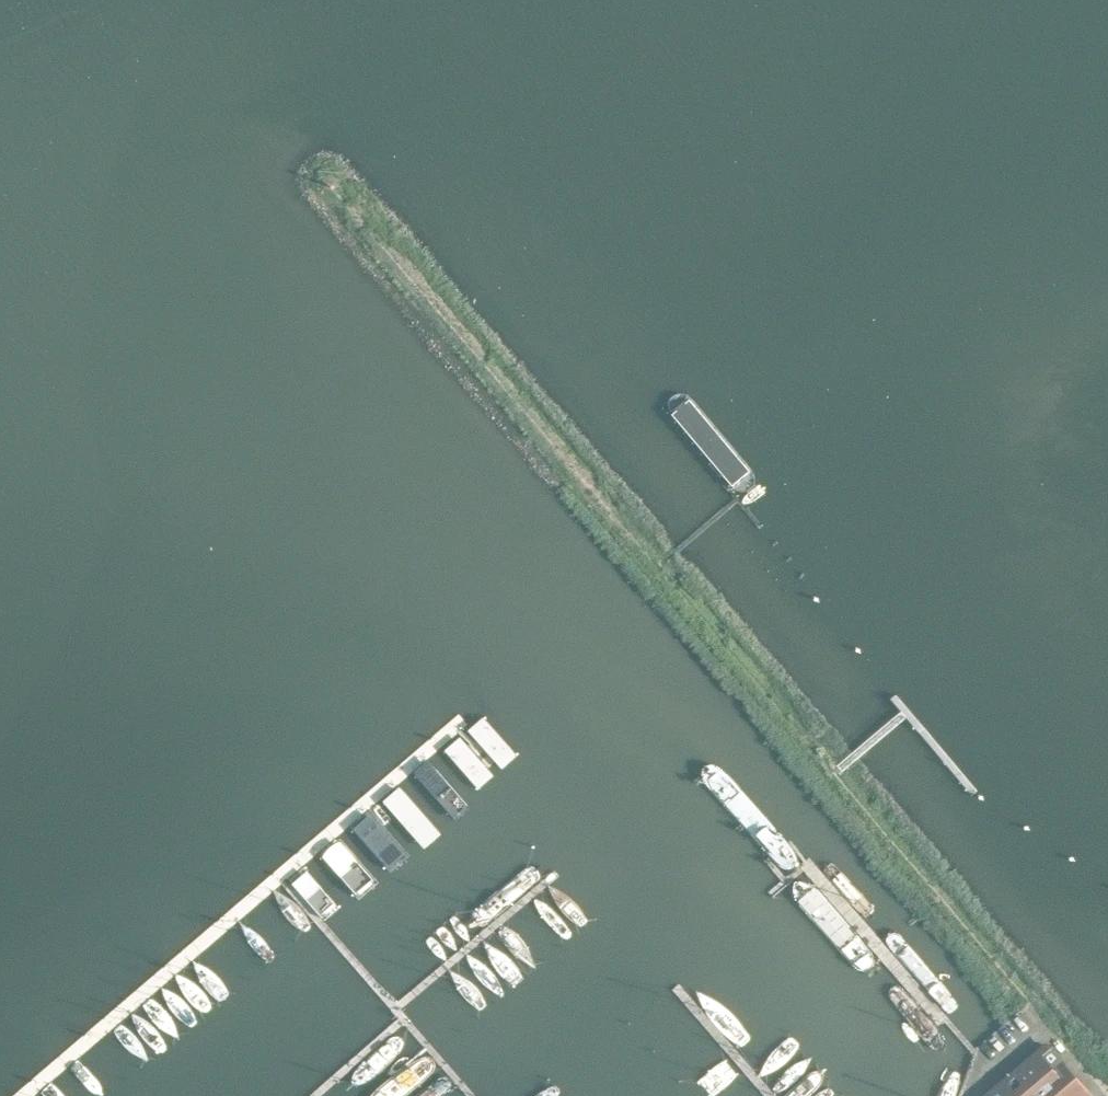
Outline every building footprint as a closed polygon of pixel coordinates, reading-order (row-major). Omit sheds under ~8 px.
[(706,742),(687,758),(783,864),(800,849),(706,742)] [(1086,1082),(1043,1031),(976,1088),(983,1095),(1069,1095),(1086,1082)]
